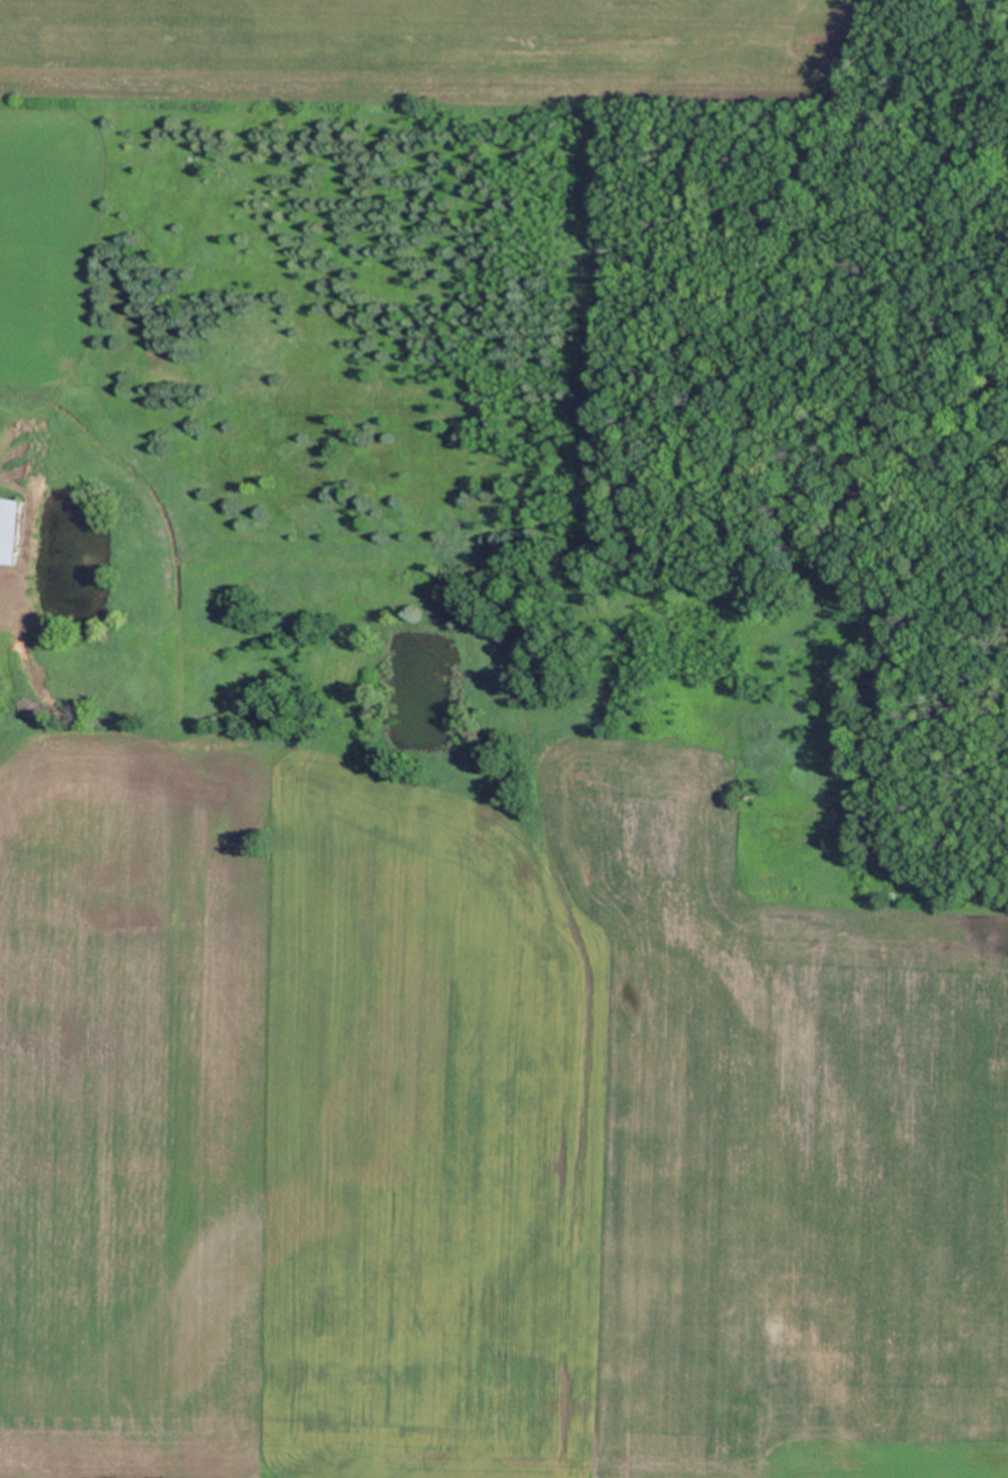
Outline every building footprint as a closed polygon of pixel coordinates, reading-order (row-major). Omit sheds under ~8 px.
[(3,563),(0,597),(0,497),(18,499),(13,564),(3,563)]
